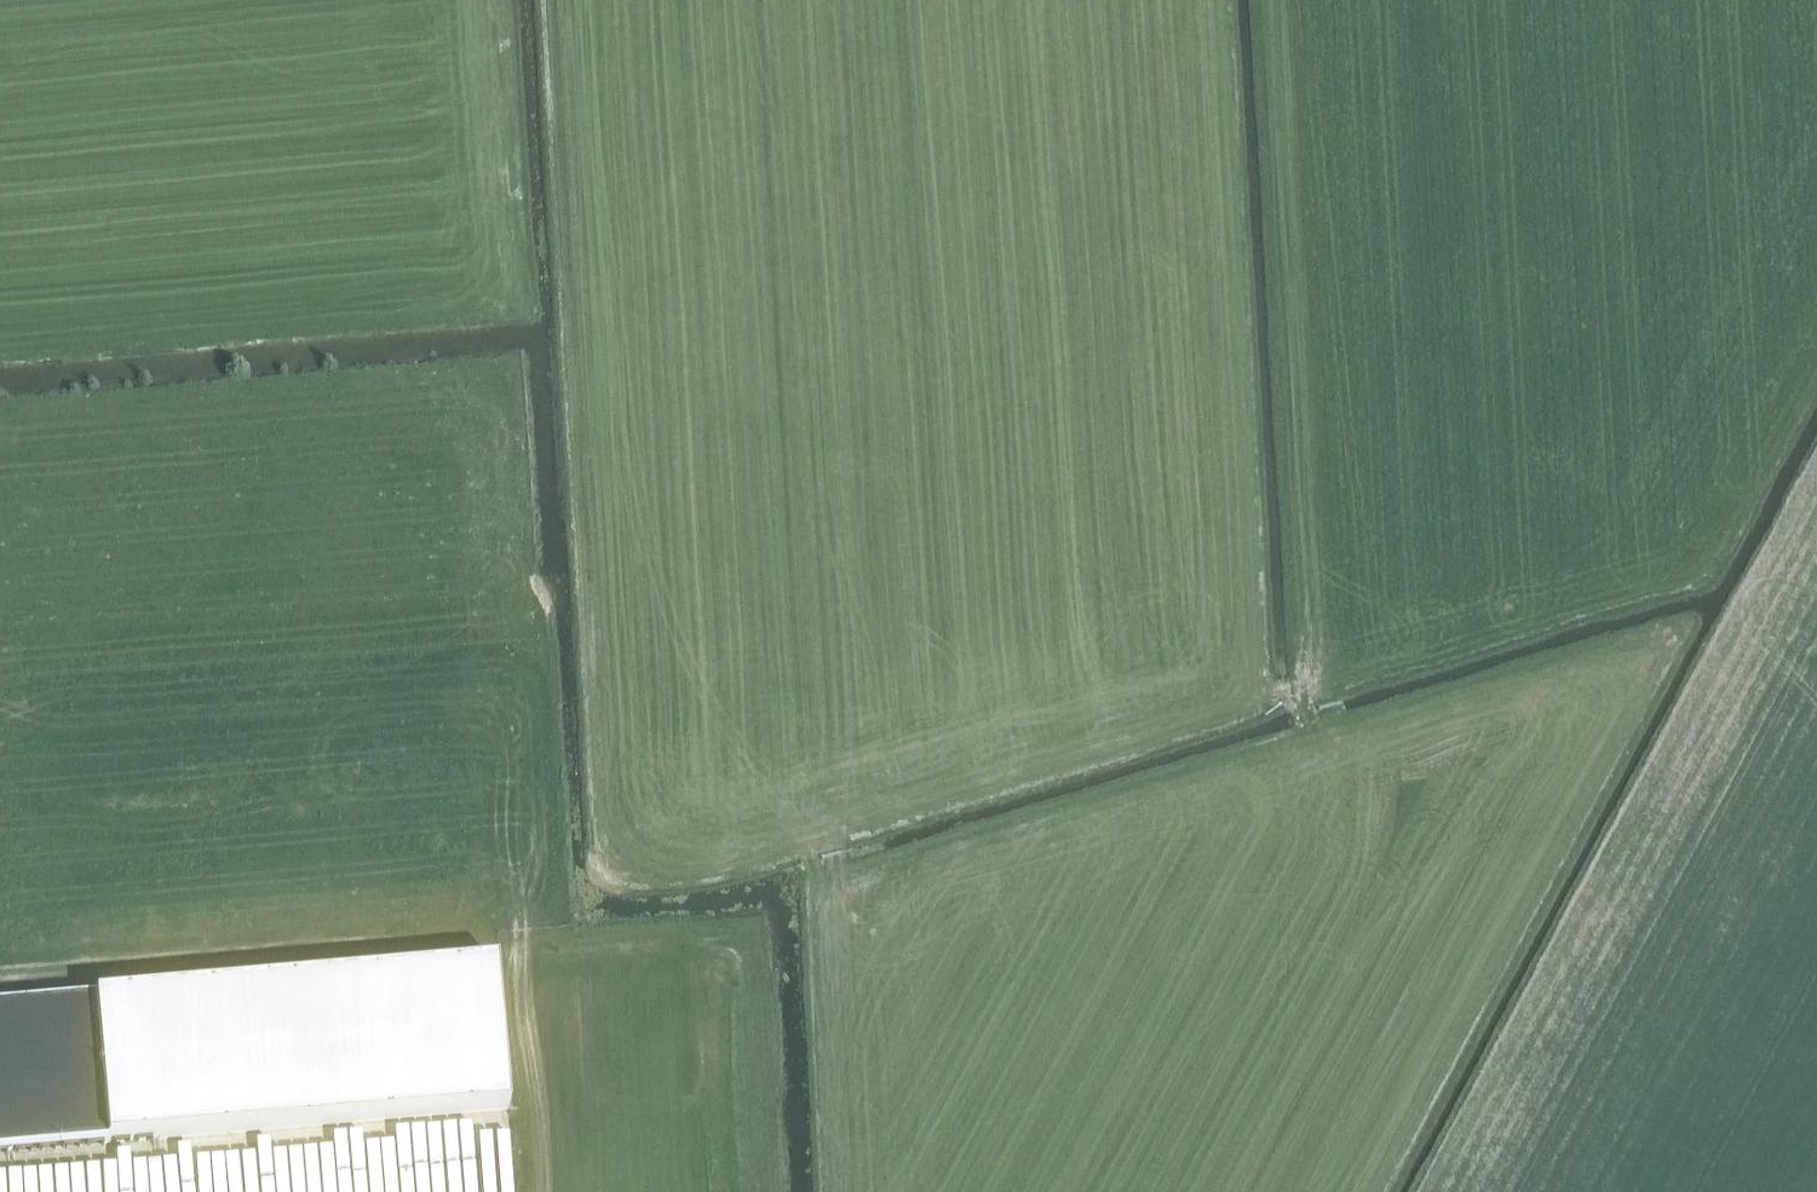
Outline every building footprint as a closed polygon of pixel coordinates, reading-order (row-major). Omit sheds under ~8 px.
[(108,1144),(508,1109),(495,962),(95,997),(0,1005),(0,1153),(108,1144)]
